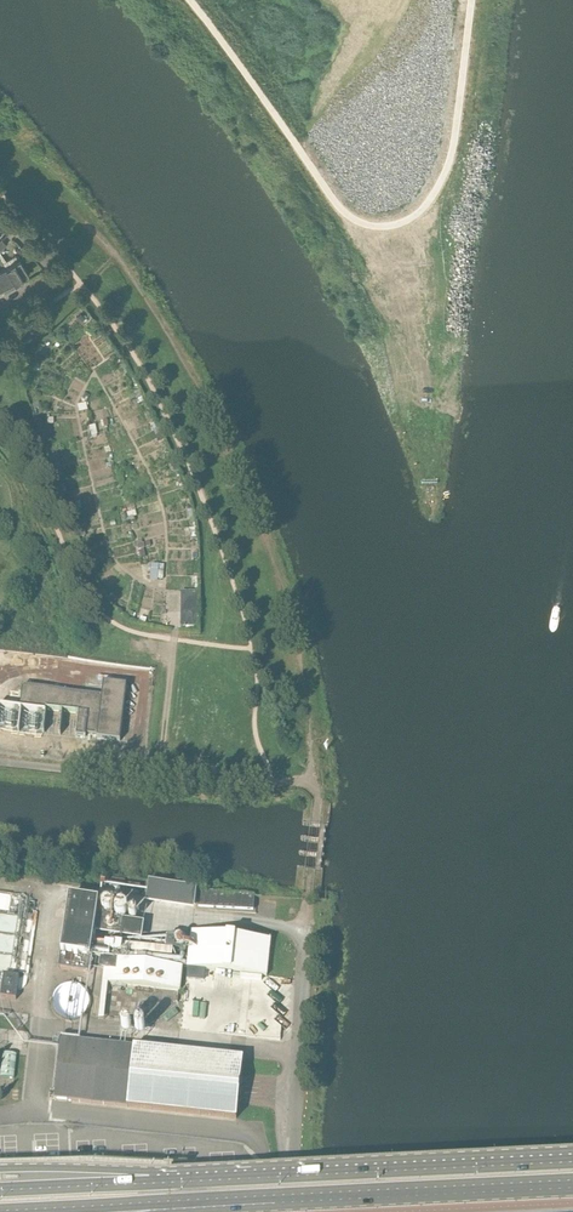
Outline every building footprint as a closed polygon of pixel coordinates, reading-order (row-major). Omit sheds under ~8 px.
[(6,267),(15,282),(29,273),(20,259),(6,267)] [(15,282),(6,267),(0,270),(0,288),(0,289),(15,282)] [(153,564),(153,582),(166,582),(166,565),(153,564)] [(181,592),(181,627),(199,627),(199,592),(181,592)] [(104,683),(102,696),(23,687),(20,706),(22,706),(47,709),(63,711),(79,713),(76,737),(86,738),(86,735),(98,736),(98,739),(121,742),(127,685),(104,683)] [(105,758),(119,759),(120,744),(105,744),(105,758)] [(110,887),(124,889),(126,882),(111,879),(110,887)] [(199,892),(152,885),(149,905),(196,912),(199,892)] [(198,906),(254,910),(255,896),(199,892),(198,906)] [(95,931),(143,939),(146,914),(99,906),(99,903),(70,899),(62,952),(91,957),(95,931)] [(236,936),(192,931),(188,967),(267,976),(271,940),(236,936)] [(59,968),(89,973),(91,957),(62,952),(61,952),(59,968)] [(110,971),(116,972),(118,959),(101,956),(100,969),(110,971)] [(181,991),(184,968),(184,967),(118,959),(116,972),(110,971),(109,983),(181,991)] [(1,998),(17,1000),(20,978),(13,977),(5,976),(1,998)] [(81,986),(56,986),(56,1010),(66,1010),(66,1018),(83,1018),(83,1000),(81,1000),(81,986)] [(243,1059),(61,1039),(55,1100),(237,1119),(238,1110),(239,1099),(241,1079),(242,1073),(243,1059)] [(4,1053),(4,1078),(17,1078),(17,1053),(4,1053)]
